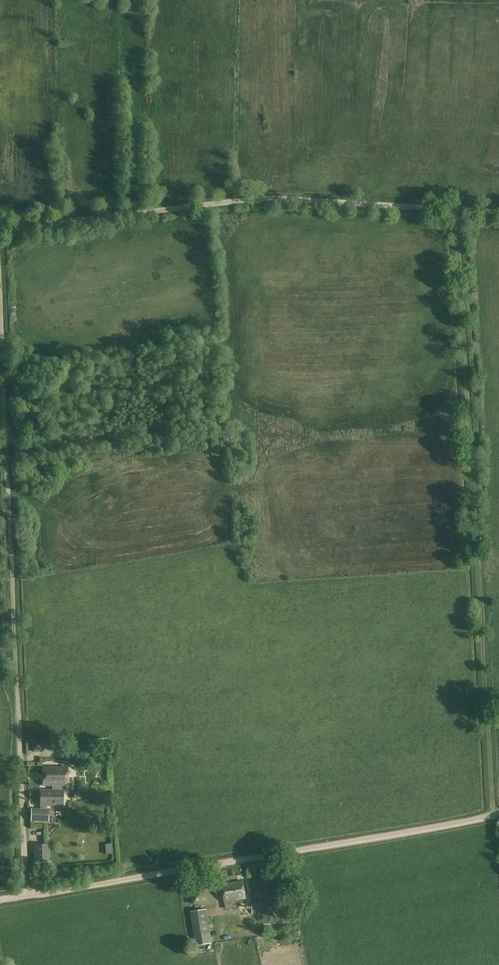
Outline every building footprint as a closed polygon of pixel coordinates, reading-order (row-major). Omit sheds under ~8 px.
[(42,749),(42,740),(31,741),(31,750),(42,749)] [(88,741),(88,751),(107,751),(107,741),(88,741)] [(66,786),(67,768),(43,767),(43,785),(66,786)] [(62,806),(62,790),(41,790),(41,805),(41,809),(45,809),(45,805),(62,806)] [(45,809),(41,809),(32,809),(31,821),(45,821),(45,809)] [(45,844),(33,845),(34,864),(46,863),(45,844)] [(244,898),(242,882),(222,885),(225,902),(244,898)] [(190,912),(194,936),(211,933),(207,909),(190,912)]
